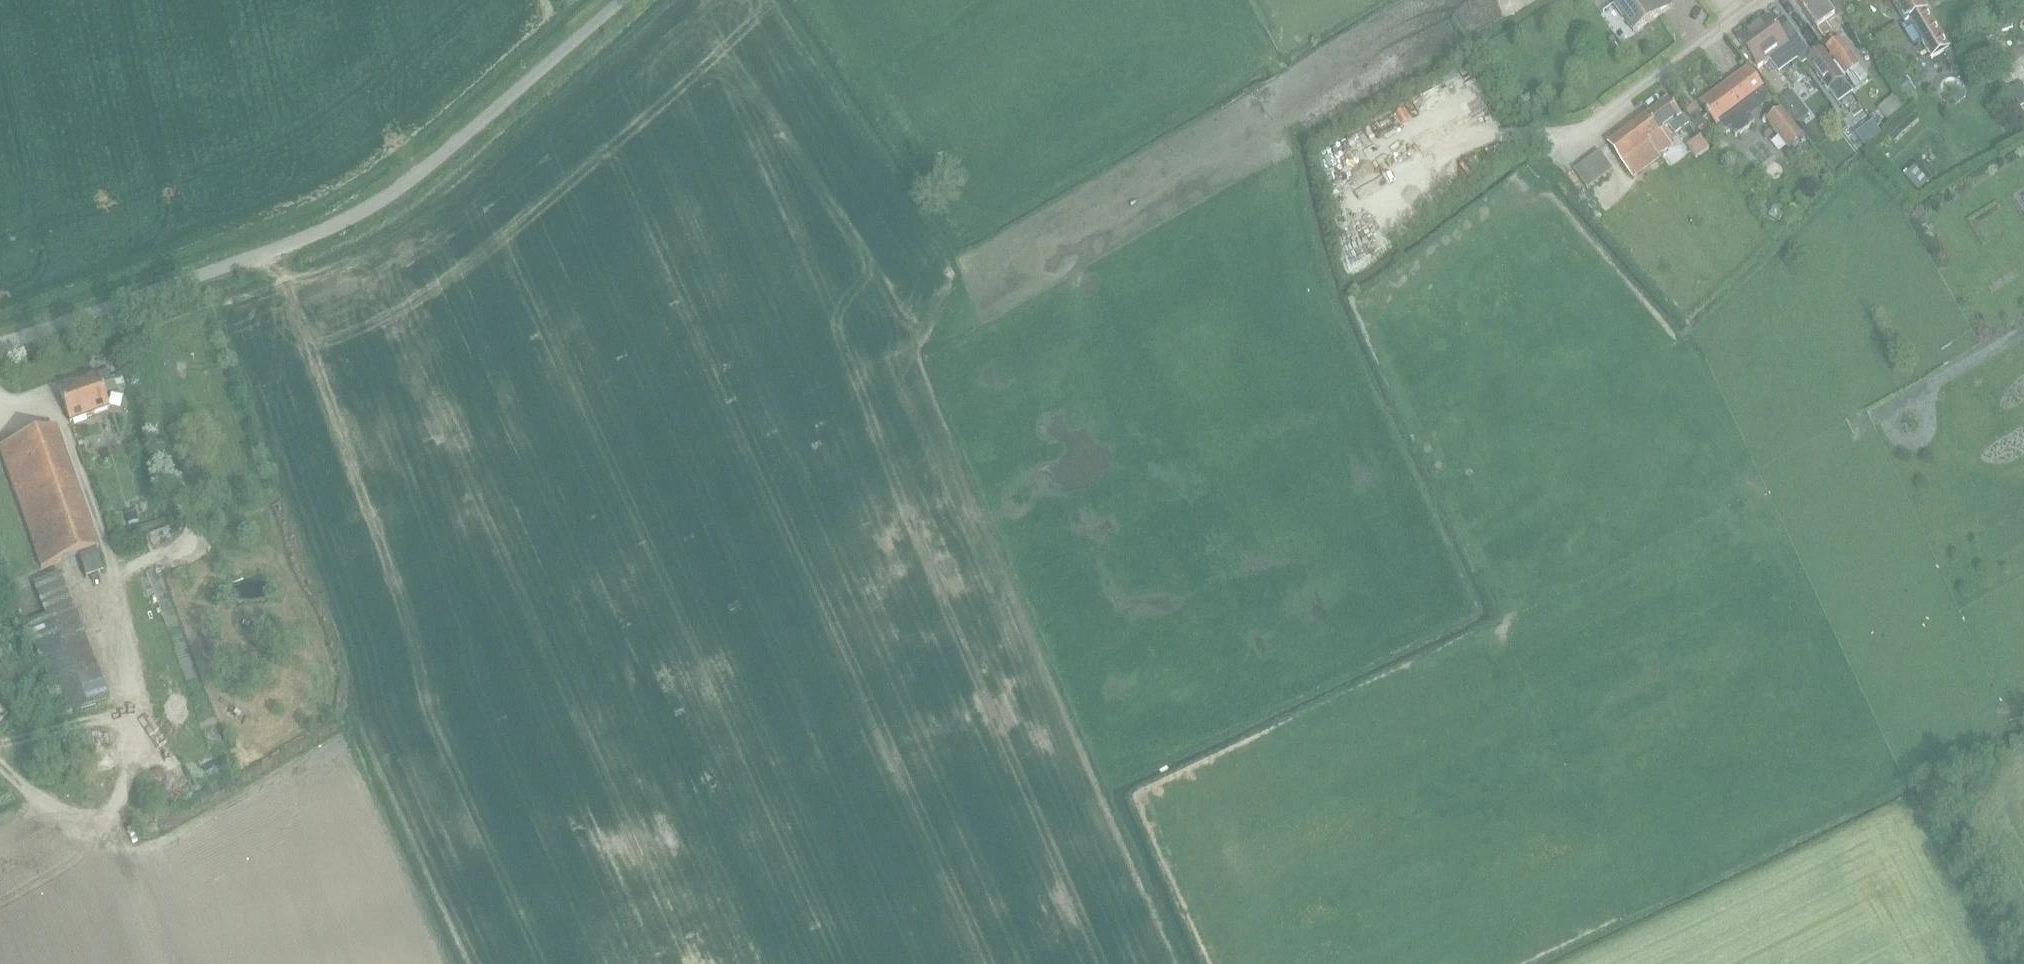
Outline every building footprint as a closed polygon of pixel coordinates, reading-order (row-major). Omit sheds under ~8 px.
[(1634,34),(1659,16),(1650,4),(1656,0),(1620,0),(1613,5),(1634,34)] [(1835,16),(1825,2),(1824,0),(1794,0),(1817,31),(1821,36),(1830,30),(1826,24),(1836,17),(1835,16)] [(1835,16),(1858,0),(1828,0),(1825,2),(1835,16)] [(1948,48),(1920,0),(1893,0),(1892,0),(1905,23),(1909,21),(1931,58),(1948,48)] [(1757,68),(1770,58),(1775,66),(1778,67),(1782,67),(1792,60),(1793,57),(1793,53),(1787,46),(1788,46),(1788,45),(1798,38),(1783,18),(1773,25),(1768,17),(1737,40),(1757,68)] [(1839,39),(1825,49),(1844,75),(1846,73),(1856,87),(1868,78),(1858,64),(1857,65),(1839,39)] [(1821,51),(1806,61),(1827,91),(1842,80),(1821,51)] [(1747,68),(1709,96),(1700,103),(1717,126),(1719,124),(1726,134),(1730,131),(1735,138),(1754,123),(1750,118),(1772,103),(1747,68)] [(1795,88),(1782,98),(1793,113),(1807,103),(1795,88)] [(2023,105),(2023,91),(2016,96),(2021,106),(2023,105)] [(1890,123),(1907,109),(1894,94),(1877,108),(1890,123)] [(1675,135),(1687,126),(1668,100),(1607,146),(1633,181),(1662,159),(1660,157),(1675,145),(1664,130),(1668,126),(1675,135)] [(1698,111),(1690,117),(1699,129),(1707,123),(1698,111)] [(1803,139),(1782,111),(1767,122),(1788,150),(1803,139)] [(1599,152),(1573,171),(1586,188),(1612,169),(1599,152)] [(69,423),(110,408),(98,376),(57,391),(69,423)] [(98,549),(55,427),(0,446),(0,453),(41,569),(98,549)] [(89,708),(111,700),(75,605),(73,606),(60,573),(33,584),(45,616),(26,623),(61,715),(88,705),(89,708)]
